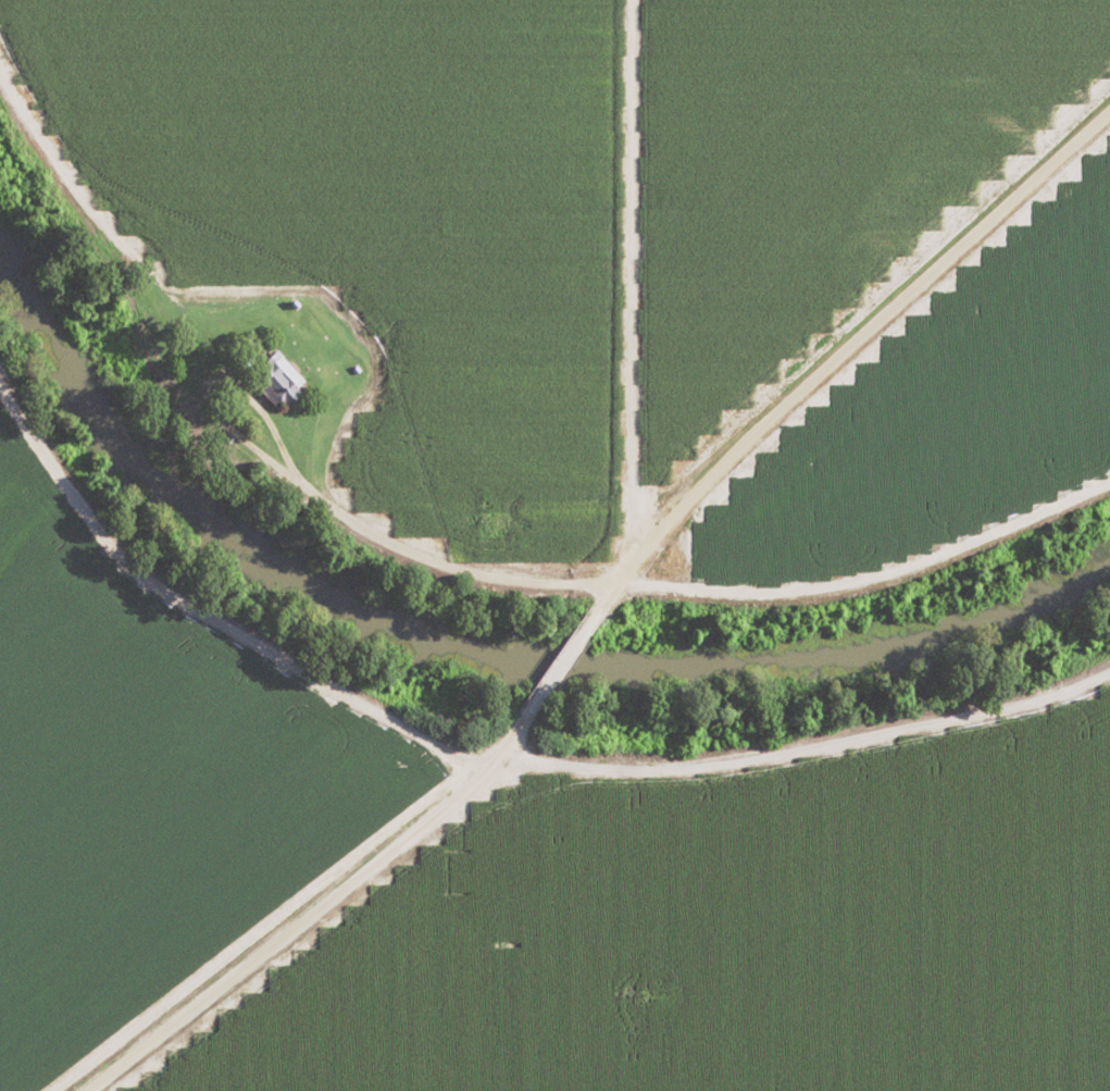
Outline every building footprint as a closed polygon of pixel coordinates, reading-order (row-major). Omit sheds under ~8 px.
[(273,348),(245,371),(275,407),(303,384),(273,348)]
